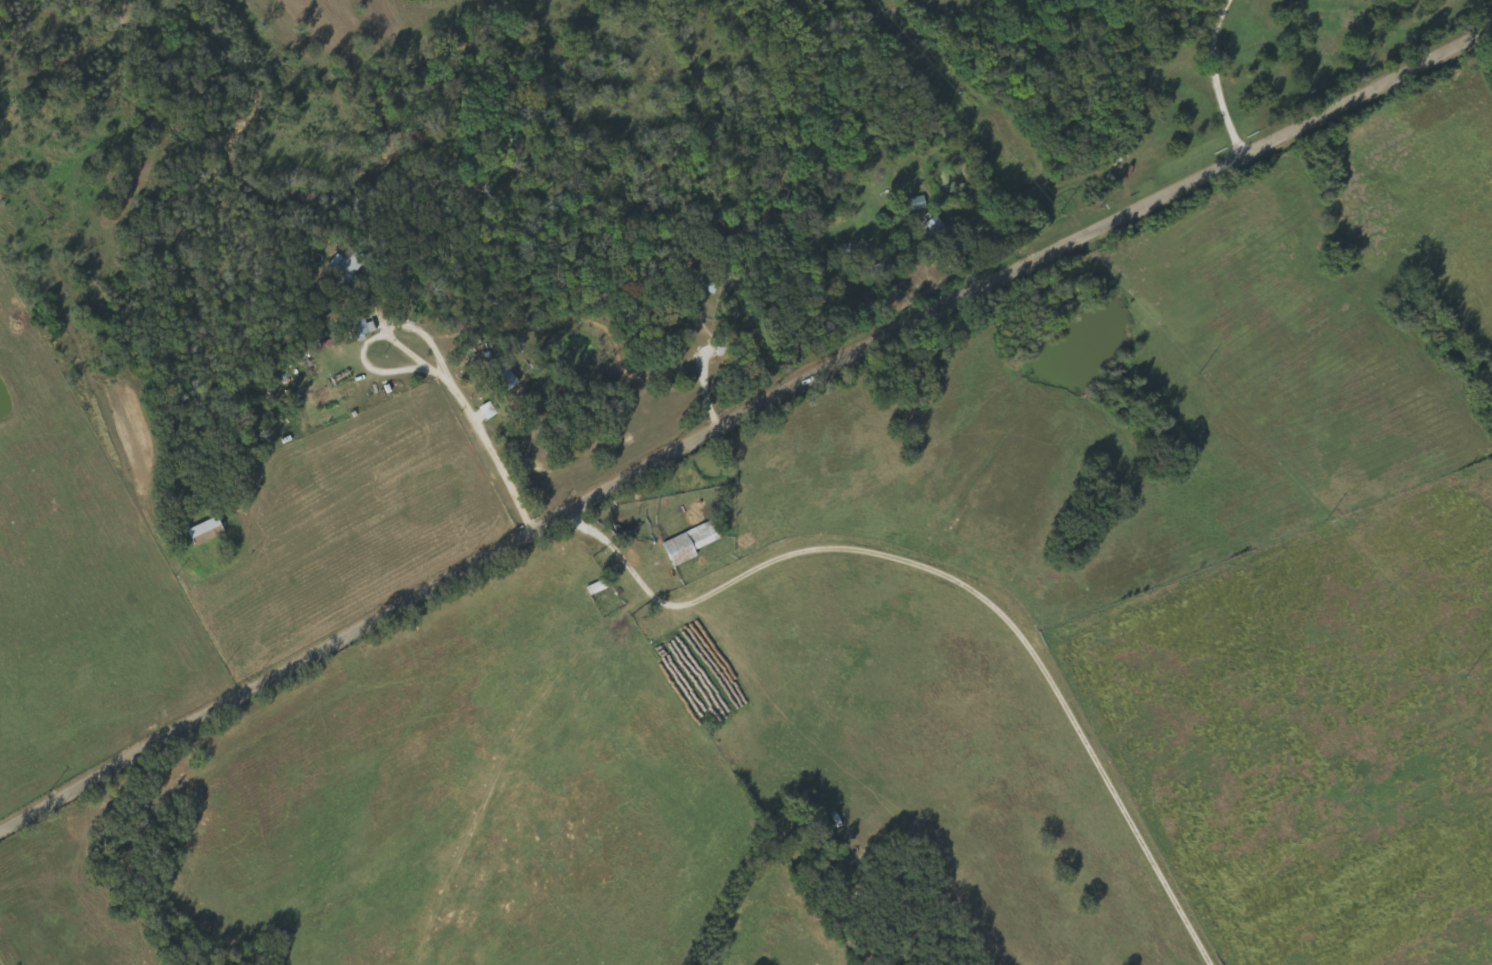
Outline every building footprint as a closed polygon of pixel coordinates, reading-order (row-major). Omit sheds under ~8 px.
[(911,199),(913,212),(929,209),(927,196),(911,199)] [(952,232),(939,215),(927,224),(939,241),(952,232)] [(369,261),(354,250),(347,259),(340,254),(330,267),(353,284),(369,261)] [(723,276),(692,269),(688,287),(718,294),(723,276)] [(367,320),(365,313),(346,319),(354,342),(379,334),(374,318),(367,320)] [(314,356),(336,345),(333,339),(311,350),(314,356)] [(338,385),(354,378),(351,371),(335,378),(338,385)] [(198,547),(227,534),(220,517),(190,530),(198,547)] [(666,544),(677,568),(700,557),(698,552),(724,539),(715,521),(666,544)]
